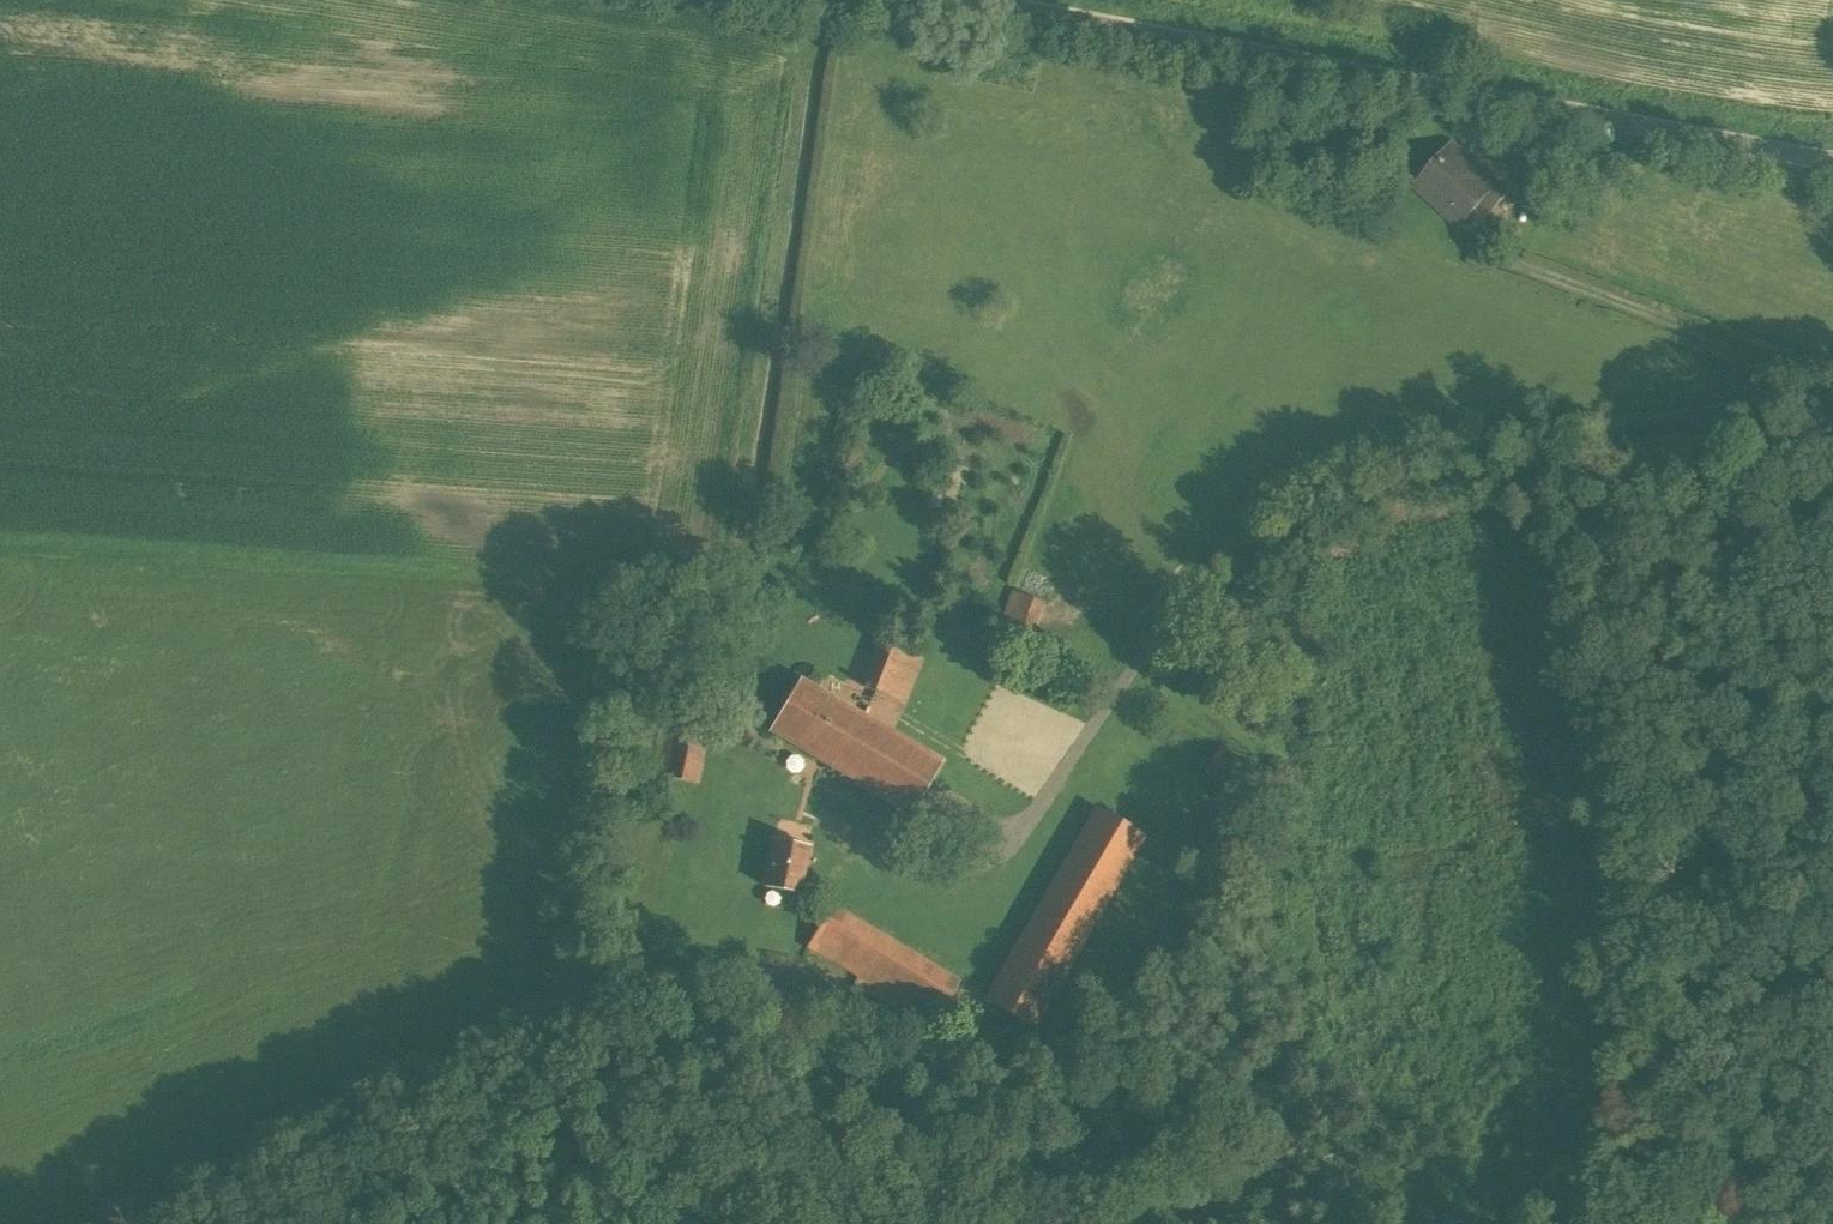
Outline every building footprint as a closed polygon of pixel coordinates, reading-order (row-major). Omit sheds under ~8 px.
[(1460,142),(1415,188),(1459,228),(1482,202),(1492,211),(1509,192),(1462,150),(1465,146),(1460,142)] [(1608,168),(1610,159),(1586,153),(1583,162),(1608,168)] [(1015,592),(1001,631),(1019,638),(1034,598),(1015,592)] [(922,658),(879,641),(861,686),(904,703),(922,658)] [(884,727),(801,678),(769,732),(853,780),(884,727)] [(706,727),(671,719),(672,713),(643,708),(628,768),(695,783),(706,727)] [(943,761),(884,727),(853,780),(911,814),(943,761)] [(1252,768),(1219,749),(1206,771),(1239,790),(1252,768)] [(1143,836),(1097,810),(986,1001),(1032,1027),(1143,836)] [(808,846),(775,840),(765,887),(799,894),(808,846)] [(951,995),(825,919),(809,946),(862,977),(936,1022),(936,1021),(951,995)] [(936,1022),(862,977),(857,985),(931,1029),(936,1022)]
